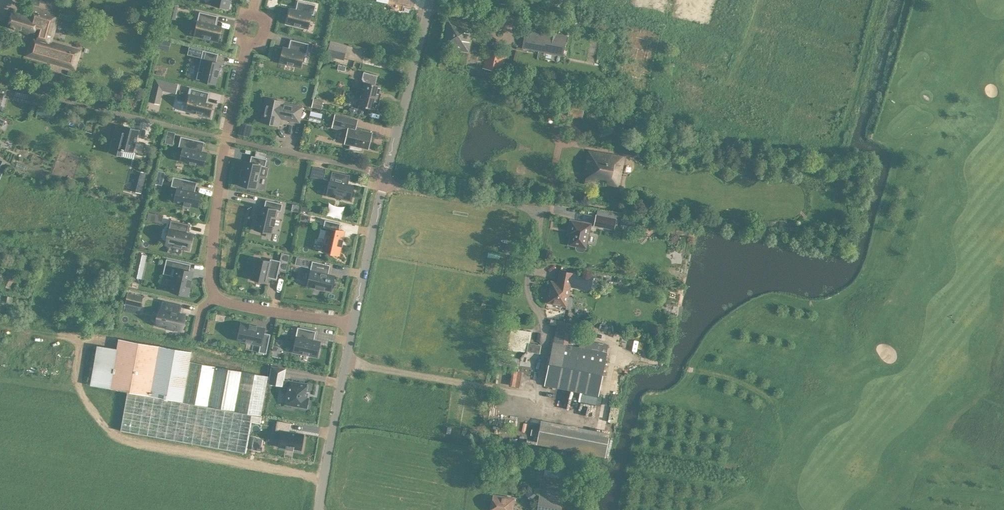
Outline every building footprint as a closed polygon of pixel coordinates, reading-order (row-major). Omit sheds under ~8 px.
[(295,6),(297,6),(296,9),(290,8),(287,22),(307,27),(310,13),(313,14),(315,3),(301,0),(297,0),(295,6)] [(27,54),(76,68),(81,49),(52,40),(59,15),(58,14),(32,6),(29,16),(12,11),(8,25),(23,29),(23,32),(32,35),(27,54)] [(214,21),(215,22),(217,15),(199,10),(196,21),(197,21),(194,34),(217,40),(221,26),(213,24),(214,21)] [(504,13),(502,21),(513,24),(515,15),(504,13)] [(582,23),(584,15),(578,13),(576,21),(582,23)] [(441,45),(468,51),(472,32),(471,31),(473,23),(447,18),(441,45)] [(521,46),(562,54),(566,35),(525,27),(521,46)] [(283,46),(279,60),(300,65),(303,52),(306,53),(308,42),(290,38),(288,47),(283,46)] [(160,39),(158,48),(167,50),(169,42),(160,39)] [(312,43),(310,51),(320,53),(322,45),(312,43)] [(189,46),(187,53),(200,57),(197,70),(202,71),(200,79),(214,82),(216,75),(217,75),(218,69),(217,69),(219,62),(216,61),(218,52),(202,49),(189,46)] [(326,55),(343,59),(345,50),(328,46),(326,55)] [(487,48),(483,67),(501,71),(505,52),(487,48)] [(356,86),(354,91),(379,97),(381,93),(378,92),(380,85),(374,83),(377,74),(363,71),(361,77),(364,81),(362,88),(356,86)] [(161,88),(166,89),(167,81),(155,79),(150,101),(158,103),(161,88)] [(185,109),(209,115),(212,103),(204,101),(207,91),(189,86),(187,94),(189,94),(185,109)] [(354,91),(353,95),(359,97),(358,104),(357,107),(355,113),(365,115),(367,107),(374,109),(376,101),(378,102),(379,97),(354,91)] [(283,100),(265,97),(264,104),(266,104),(265,112),(264,112),(264,114),(262,113),(260,120),(278,124),(280,113),(288,115),(288,118),(298,121),(302,105),(283,101),(283,100)] [(313,98),(311,106),(321,108),(322,100),(313,98)] [(581,118),(585,101),(571,98),(567,115),(581,118)] [(38,102),(35,112),(45,115),(48,105),(46,104),(41,103),(38,102)] [(625,110),(621,128),(631,130),(634,112),(625,110)] [(348,127),(347,129),(344,142),(350,143),(349,147),(361,150),(362,146),(367,148),(371,132),(358,129),(359,126),(355,125),(357,118),(335,113),(332,123),(348,127)] [(251,124),(240,122),(238,133),(248,136),(251,124)] [(122,148),(142,153),(145,143),(136,140),(138,129),(122,125),(121,131),(115,129),(109,151),(121,154),(122,148)] [(165,138),(173,139),(175,131),(167,130),(165,138)] [(180,135),(178,146),(182,147),(179,160),(204,166),(207,151),(199,150),(199,147),(201,147),(202,140),(180,135)] [(586,171),(584,181),(618,187),(624,157),(588,150),(584,171),(586,171)] [(245,160),(240,182),(255,186),(260,163),(266,164),(267,158),(252,154),(250,161),(245,160)] [(157,169),(156,176),(163,178),(164,171),(157,169)] [(137,170),(131,190),(140,192),(145,172),(137,170)] [(347,185),(349,175),(331,171),(325,195),(349,200),(352,186),(347,185)] [(190,204),(197,206),(200,192),(193,190),(193,187),(195,188),(196,181),(173,175),(170,185),(177,187),(173,201),(183,203),(183,204),(189,206),(190,204)] [(260,205),(255,228),(270,232),(275,209),(281,210),(283,201),(267,198),(265,206),(260,205)] [(613,226),(615,218),(616,211),(597,208),(596,214),(594,224),(607,226),(607,225),(613,226)] [(163,214),(156,213),(154,220),(161,221),(163,214)] [(310,215),(300,213),(299,219),(309,221),(310,215)] [(634,225),(636,216),(622,213),(620,223),(634,225)] [(169,229),(166,243),(168,243),(167,250),(182,253),(184,247),(189,248),(192,234),(185,232),(186,230),(187,230),(189,223),(170,219),(168,229),(169,229)] [(571,229),(568,243),(576,245),(576,247),(577,249),(581,250),(583,248),(584,246),(585,246),(590,223),(570,219),(568,228),(571,229)] [(340,223),(325,220),(323,226),(329,228),(324,250),(339,254),(344,232),(339,230),(340,223)] [(140,277),(145,254),(137,252),(132,276),(140,277)] [(165,265),(163,273),(174,276),(170,290),(186,294),(188,285),(189,285),(191,279),(190,279),(191,270),(189,270),(190,263),(166,257),(164,265),(165,265)] [(256,257),(251,277),(265,280),(266,276),(277,278),(281,260),(270,257),(270,260),(256,257)] [(331,276),(334,266),(315,262),(312,273),(313,273),(310,286),(334,292),(337,278),(331,276)] [(550,280),(546,301),(566,305),(570,306),(571,305),(572,298),(571,297),(568,296),(570,284),(589,288),(592,276),(559,269),(559,274),(557,281),(550,280)] [(1,284),(10,287),(14,276),(5,273),(1,284)] [(140,306),(142,297),(127,293),(125,302),(140,306)] [(7,296),(5,303),(0,301),(0,305),(10,307),(13,297),(7,296)] [(177,330),(180,316),(175,315),(177,306),(158,302),(155,311),(157,312),(155,325),(177,330)] [(557,321),(553,341),(563,343),(565,330),(574,332),(576,323),(563,321),(563,322),(557,321)] [(250,323),(249,324),(240,323),(237,338),(260,343),(258,351),(266,352),(270,333),(263,331),(264,328),(256,326),(256,325),(250,323)] [(312,339),(313,337),(314,337),(315,330),(297,326),(295,336),(296,337),(293,350),(316,355),(319,341),(312,339)] [(510,328),(508,338),(528,341),(530,331),(510,328)] [(112,388),(126,390),(149,395),(158,345),(117,338),(108,387),(112,388)] [(575,345),(606,351),(608,344),(576,338),(575,345)] [(598,395),(600,383),(606,351),(575,345),(563,343),(553,341),(544,384),(598,395)] [(527,350),(527,351),(539,352),(540,344),(528,342),(527,350)] [(175,399),(182,400),(189,361),(191,351),(158,345),(149,395),(175,399)] [(182,400),(182,401),(261,415),(268,375),(189,361),(182,400)] [(279,384),(288,385),(285,403),(307,407),(308,397),(306,396),(307,391),(306,390),(307,383),(289,379),(289,380),(283,379),(285,368),(271,365),(269,377),(280,379),(279,384)] [(260,422),(261,415),(182,401),(149,395),(126,390),(118,429),(244,452),(249,421),(260,422)] [(581,392),(579,400),(595,404),(597,396),(581,392)] [(535,430),(537,421),(519,417),(516,431),(511,429),(509,437),(515,438),(514,444),(521,445),(522,438),(528,439),(530,429),(535,430)] [(277,420),(275,429),(280,430),(278,445),(285,446),(285,447),(293,449),(293,447),(300,449),(303,433),(288,430),(289,422),(277,420)] [(536,445),(607,457),(611,436),(540,423),(536,445)] [(262,446),(260,446),(261,438),(253,436),(251,448),(261,450),(262,446)] [(563,477),(565,465),(545,462),(543,474),(563,477)] [(526,491),(531,499),(538,495),(533,487),(526,491)] [(540,487),(536,509),(544,509),(547,488),(540,487)] [(514,497),(493,494),(491,509),(512,509),(514,497)]
